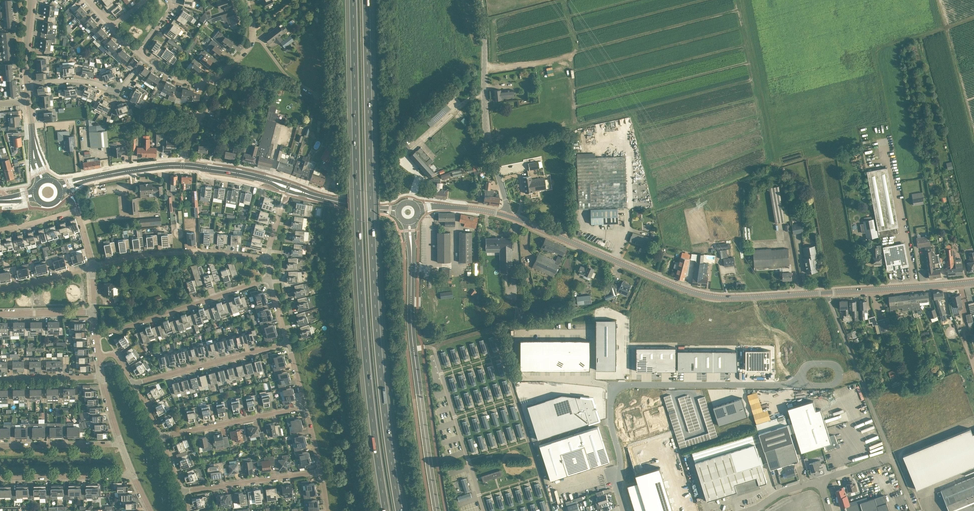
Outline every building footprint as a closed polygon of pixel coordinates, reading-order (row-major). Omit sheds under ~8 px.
[(43,9),(54,11),(55,7),(57,8),(57,3),(53,0),(52,0),(51,2),(51,4),(45,4),(45,6),(44,6),(43,9)] [(104,1),(105,3),(105,4),(106,5),(105,5),(107,9),(114,4),(112,2),(114,0),(105,0),(104,1)] [(229,9),(234,7),(232,0),(226,2),(225,0),(221,0),(217,2),(219,8),(224,7),(225,10),(229,9)] [(114,4),(107,9),(110,13),(111,12),(112,13),(113,12),(114,15),(122,9),(118,4),(116,6),(114,4)] [(70,11),(75,17),(84,9),(81,6),(81,5),(78,8),(76,6),(72,10),(70,11)] [(188,20),(191,22),(194,17),(188,13),(190,11),(183,6),(180,10),(181,11),(181,12),(180,14),(188,20)] [(54,14),(54,11),(43,9),(43,13),(44,13),(44,15),(48,15),(48,18),(56,19),(56,14),(54,14)] [(84,9),(75,17),(76,17),(77,15),(82,21),(87,16),(85,14),(87,12),(84,9)] [(234,10),(224,14),(221,15),(208,19),(211,22),(222,18),(223,20),(225,21),(228,21),(230,26),(233,28),(237,27),(236,22),(240,21),(239,21),(236,14),(238,13),(230,16),(229,12),(235,10),(234,10)] [(173,20),(180,25),(181,22),(184,24),(188,20),(180,14),(178,16),(177,17),(176,16),(173,20)] [(89,18),(87,16),(82,21),(87,26),(94,20),(91,16),(89,18)] [(42,23),(42,26),(52,27),(53,24),(55,25),(56,19),(48,18),(48,21),(43,21),(43,23),(42,23)] [(97,23),(94,20),(87,26),(92,32),(97,27),(95,25),(98,23),(97,23)] [(172,26),(170,28),(178,34),(181,29),(178,27),(180,25),(173,20),(171,24),(172,25),(171,26),(172,26)] [(272,31),(280,41),(282,39),(280,36),(284,32),(288,30),(284,24),(282,23),(279,25),(272,31)] [(46,35),(55,36),(56,28),(54,28),(52,27),(42,26),(41,29),(42,30),(42,32),(46,32),(46,35)] [(99,29),(97,27),(92,32),(95,34),(93,36),(95,39),(104,31),(101,27),(102,27),(101,27),(99,29)] [(167,31),(166,30),(163,34),(173,41),(178,34),(170,28),(169,30),(168,30),(167,31)] [(107,34),(104,31),(95,39),(95,40),(98,42),(100,45),(107,38),(105,36),(108,34),(108,33),(107,34)] [(223,31),(222,32),(217,40),(220,43),(228,49),(233,43),(226,38),(228,35),(223,31)] [(269,44),(275,40),(277,43),(280,41),(272,31),(264,37),(269,44)] [(40,40),(40,43),(51,44),(51,41),(55,42),(55,36),(46,35),(46,38),(41,38),(41,40),(40,40)] [(107,38),(100,45),(105,50),(115,41),(112,38),(109,40),(107,38)] [(216,46),(217,43),(212,39),(208,44),(213,48),(210,51),(218,56),(222,51),(216,46)] [(118,45),(115,41),(105,50),(111,56),(113,53),(117,49),(115,47),(118,45),(118,44),(118,45)] [(157,55),(162,49),(160,47),(162,44),(157,41),(151,49),(154,50),(153,51),(154,52),(153,53),(157,55)] [(51,44),(40,43),(39,46),(40,46),(40,49),(44,49),(44,52),(52,53),(52,50),(50,50),(51,44)] [(162,49),(157,55),(161,58),(162,57),(163,58),(163,57),(166,59),(171,51),(166,47),(164,50),(162,49)] [(120,60),(126,53),(123,49),(122,49),(119,53),(116,51),(111,55),(114,58),(116,56),(120,60)] [(176,54),(175,54),(177,52),(172,49),(171,51),(166,59),(168,60),(167,61),(168,61),(167,63),(172,65),(176,59),(174,57),(176,54)] [(204,49),(201,54),(204,56),(201,60),(208,66),(212,61),(211,60),(213,57),(204,49)] [(262,65),(265,61),(272,68),(276,64),(263,51),(260,55),(257,52),(253,56),(256,59),(262,65)] [(128,65),(130,63),(129,63),(127,61),(131,56),(130,56),(126,53),(120,60),(122,62),(121,64),(126,68),(128,65)] [(37,64),(46,64),(46,58),(48,58),(48,55),(42,55),(42,58),(36,59),(37,64)] [(129,63),(130,63),(128,65),(132,68),(135,65),(136,66),(138,63),(137,62),(138,61),(134,58),(134,57),(129,63)] [(194,58),(191,62),(193,64),(189,69),(194,73),(195,72),(197,74),(198,72),(201,68),(199,66),(201,64),(194,58)] [(254,72),(255,72),(258,68),(265,75),(269,71),(262,65),(256,59),(252,63),(250,60),(246,64),(249,67),(254,72)] [(87,77),(89,65),(89,64),(83,62),(83,65),(79,64),(78,71),(81,71),(81,73),(83,73),(82,76),(84,76),(84,77),(87,77)] [(69,65),(70,75),(72,75),(72,74),(74,74),(74,72),(76,71),(78,71),(79,64),(75,63),(74,65),(69,65)] [(46,64),(37,64),(37,70),(43,69),(43,72),(46,72),(50,72),(49,66),(47,66),(46,64)] [(70,75),(69,65),(63,66),(63,64),(59,64),(59,67),(60,71),(62,71),(63,73),(65,72),(65,75),(67,75),(70,75)] [(89,65),(87,77),(89,78),(89,77),(91,77),(91,75),(94,75),(94,74),(96,74),(98,68),(98,67),(94,67),(95,66),(89,65)] [(107,71),(110,80),(113,79),(114,78),(113,76),(115,75),(115,74),(117,73),(117,71),(115,66),(112,67),(112,65),(106,67),(107,71)] [(145,75),(149,69),(145,66),(144,67),(143,66),(141,69),(142,70),(139,73),(143,77),(145,75)] [(254,72),(249,67),(245,70),(242,67),(238,71),(241,74),(247,80),(251,76),(258,83),(262,79),(255,72),(254,72)] [(108,81),(110,80),(107,71),(101,73),(103,76),(102,77),(103,80),(105,79),(106,81),(107,81),(108,81)] [(146,80),(150,83),(156,75),(151,72),(151,71),(148,76),(145,75),(143,77),(141,80),(144,82),(146,80)] [(247,80),(241,74),(238,78),(235,75),(231,79),(240,87),(244,83),(251,90),(254,86),(247,80)] [(160,78),(156,75),(150,83),(155,86),(154,88),(157,90),(157,89),(158,89),(161,82),(160,84),(157,83),(160,77),(160,78)] [(165,84),(161,82),(158,89),(161,91),(160,94),(165,96),(167,92),(171,84),(166,81),(165,84)] [(176,86),(171,84),(167,92),(170,94),(168,99),(175,101),(176,98),(178,91),(175,89),(176,86)] [(229,92),(231,92),(232,90),(231,89),(232,86),(226,84),(223,91),(229,94),(229,92)] [(71,98),(70,85),(67,86),(66,86),(66,89),(64,89),(64,91),(62,91),(62,96),(62,98),(65,97),(66,99),(71,98)] [(77,96),(79,97),(80,90),(77,89),(77,88),(75,88),(75,86),(73,86),(73,85),(70,85),(71,98),(77,97),(77,96)] [(82,95),(87,97),(91,88),(88,87),(87,87),(86,89),(83,88),(83,90),(80,90),(79,97),(81,97),(82,95)] [(130,93),(139,97),(142,98),(143,99),(147,91),(145,90),(141,87),(139,87),(138,89),(136,88),(135,90),(133,89),(132,90),(130,93)] [(91,88),(87,97),(93,99),(92,101),(95,102),(96,101),(98,96),(95,95),(96,93),(94,92),(95,90),(93,89),(94,89),(91,88)] [(176,98),(181,99),(181,98),(186,99),(188,89),(183,88),(182,92),(178,91),(176,98)] [(194,90),(188,89),(186,99),(192,100),(191,101),(199,102),(200,94),(193,93),(194,90)] [(501,89),(493,90),(494,100),(501,99),(501,98),(514,96),(514,90),(501,91),(501,89)] [(40,101),(50,100),(49,94),(52,94),(51,91),(48,91),(45,92),(45,95),(39,95),(40,95),(40,101)] [(137,102),(140,103),(142,98),(139,97),(130,93),(129,95),(130,96),(129,97),(131,98),(130,100),(133,101),(137,102)] [(303,99),(309,102),(312,96),(305,94),(303,99)] [(442,99),(439,102),(422,117),(431,127),(451,108),(442,99)] [(46,106),(47,109),(53,108),(53,105),(50,105),(50,100),(40,101),(41,106),(40,106),(46,106)] [(98,102),(96,101),(95,102),(92,107),(95,109),(96,107),(101,110),(106,101),(104,100),(103,100),(102,100),(101,102),(99,101),(98,102)] [(100,113),(106,116),(107,114),(107,113),(107,112),(108,109),(109,110),(110,107),(108,106),(110,104),(108,103),(109,102),(106,101),(101,110),(100,113)] [(120,103),(124,113),(129,111),(130,115),(133,114),(131,108),(128,109),(128,107),(129,107),(128,104),(125,105),(125,102),(123,103),(123,102),(120,103)] [(124,113),(120,103),(117,104),(118,105),(116,105),(117,108),(115,108),(116,111),(117,111),(118,115),(124,113)] [(266,119),(263,133),(262,135),(261,139),(256,158),(254,163),(271,167),(272,162),(273,158),(270,158),(274,144),(270,143),(276,122),(278,113),(275,112),(277,105),(270,104),(266,119)] [(6,112),(6,117),(6,121),(11,121),(11,122),(15,122),(15,119),(19,119),(19,120),(20,120),(20,115),(18,115),(17,111),(19,111),(19,110),(6,112)] [(59,111),(50,112),(50,119),(53,118),(53,122),(62,121),(61,116),(59,116),(59,111)] [(207,125),(211,127),(212,127),(216,119),(210,117),(207,125)] [(469,123),(464,117),(460,121),(465,127),(469,123)] [(11,121),(6,121),(8,121),(9,129),(17,129),(17,125),(20,125),(19,120),(19,119),(15,119),(15,122),(11,122),(11,121)] [(22,142),(22,140),(21,136),(20,136),(19,131),(19,132),(14,132),(7,132),(7,133),(7,134),(9,141),(13,155),(13,154),(12,151),(13,150),(14,149),(15,148),(16,147),(16,146),(17,145),(22,145),(22,142)] [(91,147),(108,146),(107,131),(97,131),(89,132),(91,147)] [(64,146),(65,150),(74,149),(73,146),(76,145),(75,135),(63,136),(64,144),(64,145),(64,146)] [(137,156),(147,156),(147,139),(147,135),(143,135),(143,139),(143,145),(143,147),(137,147),(137,156)] [(156,156),(156,151),(156,147),(150,147),(150,139),(149,139),(149,135),(147,135),(147,139),(147,156),(156,156)] [(167,139),(167,144),(163,144),(163,152),(171,152),(171,148),(176,148),(176,139),(167,139)] [(215,150),(216,144),(207,143),(207,146),(199,145),(198,151),(207,152),(207,149),(215,150)] [(244,152),(244,155),(243,160),(254,163),(256,158),(255,158),(258,146),(252,144),(250,154),(244,152)] [(121,154),(129,153),(128,145),(113,147),(114,157),(121,156),(121,154)] [(233,152),(225,151),(225,154),(225,157),(229,157),(235,158),(236,153),(235,153),(237,146),(234,146),(233,152)] [(328,162),(334,151),(327,147),(321,158),(328,162)] [(426,162),(430,158),(420,147),(410,156),(428,177),(434,171),(426,162)] [(11,164),(8,155),(7,156),(6,152),(4,153),(3,148),(0,149),(0,154),(1,154),(2,157),(1,158),(3,166),(11,164)] [(285,158),(284,158),(281,157),(283,151),(280,150),(277,160),(280,161),(279,164),(277,168),(283,171),(288,157),(285,156),(285,158)] [(577,158),(579,209),(591,209),(591,224),(619,223),(618,208),(627,207),(625,156),(596,157),(595,153),(577,153),(577,158)] [(293,165),(294,162),(290,160),(291,157),(288,156),(288,157),(283,171),(290,173),(292,168),(293,165)] [(83,162),(84,170),(101,167),(100,159),(83,162)] [(292,174),(299,176),(305,160),(302,159),(300,165),(296,164),(292,174)] [(306,179),(308,174),(311,166),(307,165),(308,161),(305,160),(299,176),(306,179)] [(529,169),(540,167),(539,161),(538,161),(528,163),(529,169)] [(12,167),(4,169),(5,175),(7,180),(14,177),(12,167)] [(874,212),(876,218),(879,237),(898,233),(897,227),(899,227),(887,167),(867,171),(874,208),(872,208),(873,212),(874,212)] [(327,174),(322,172),(320,172),(319,175),(313,173),(312,175),(310,180),(323,185),(327,174)] [(449,172),(440,175),(442,179),(443,178),(444,180),(450,177),(450,176),(450,175),(449,172)] [(170,175),(170,180),(170,183),(171,183),(171,190),(175,190),(175,183),(178,183),(178,179),(177,179),(177,175),(170,175)] [(182,175),(182,180),(182,188),(186,189),(186,183),(192,183),(192,175),(182,175)] [(546,189),(545,184),(545,177),(531,179),(531,176),(523,177),(525,193),(533,192),(532,191),(546,189)] [(434,178),(429,180),(428,180),(428,181),(433,182),(432,197),(436,197),(437,189),(436,189),(436,185),(439,185),(440,179),(434,178)] [(157,195),(163,194),(162,185),(156,186),(153,186),(152,183),(148,184),(148,183),(144,183),(144,184),(140,184),(140,189),(139,189),(139,193),(140,193),(140,195),(153,193),(153,192),(157,191),(157,195)] [(205,196),(209,197),(211,197),(212,186),(207,186),(207,187),(206,187),(206,186),(206,185),(205,187),(201,187),(200,195),(205,195),(205,196)] [(447,190),(439,189),(439,185),(436,185),(436,189),(437,189),(436,197),(446,199),(446,194),(447,190)] [(769,187),(776,223),(785,221),(783,209),(779,186),(769,187)] [(219,189),(215,188),(213,196),(218,197),(217,198),(224,199),(225,188),(220,187),(220,188),(219,188),(219,187),(219,189)] [(226,202),(226,206),(235,207),(236,204),(237,201),(239,190),(234,189),(234,190),(232,190),(233,189),(232,189),(232,191),(228,190),(227,198),(226,202)] [(494,190),(490,190),(489,204),(499,205),(500,197),(492,196),(492,195),(493,195),(494,190)] [(239,201),(250,204),(252,193),(247,192),(247,193),(246,193),(246,192),(245,193),(241,193),(239,201)] [(138,213),(138,211),(136,197),(128,198),(129,213),(138,213)] [(274,204),(272,204),(273,200),(266,197),(264,201),(263,201),(261,207),(272,210),(273,205),(272,205),(273,204),(274,204)] [(914,205),(924,204),(923,197),(913,198),(914,205)] [(294,208),(293,213),(308,215),(309,204),(296,202),(296,208),(294,208)] [(269,213),(260,210),(257,220),(268,223),(269,218),(268,218),(269,217),(270,217),(268,217),(269,213)] [(438,213),(438,218),(438,220),(445,220),(445,225),(455,226),(455,218),(455,213),(438,213)] [(476,224),(477,222),(478,217),(461,214),(460,218),(459,221),(465,222),(464,226),(468,226),(469,223),(476,224)] [(161,224),(161,216),(141,217),(141,225),(161,224)] [(302,228),(304,217),(294,216),(294,222),(292,221),(291,227),(302,228)] [(65,221),(68,231),(69,234),(69,235),(75,233),(75,232),(80,230),(78,227),(75,218),(70,220),(72,223),(66,225),(65,221)] [(862,232),(866,232),(867,239),(877,237),(873,219),(863,221),(864,224),(860,224),(862,232)] [(58,235),(59,234),(60,237),(69,234),(68,231),(65,221),(60,223),(61,227),(56,228),(58,235)] [(258,224),(256,223),(253,233),(264,236),(265,231),(264,231),(264,230),(265,230),(264,229),(265,225),(262,225),(258,224)] [(793,234),(804,232),(802,223),(792,224),(793,234)] [(58,235),(56,228),(55,225),(50,226),(51,230),(45,232),(48,240),(59,237),(58,235)] [(33,231),(36,243),(37,245),(42,243),(42,242),(47,240),(43,228),(38,229),(39,233),(34,235),(33,231)] [(305,231),(295,230),(295,236),(293,236),(293,241),(303,242),(305,231)] [(22,233),(25,246),(26,246),(36,243),(33,231),(28,232),(29,236),(23,237),(22,233)] [(215,233),(204,233),(204,231),(200,231),(201,239),(204,239),(203,244),(208,244),(209,243),(210,243),(209,244),(210,244),(210,242),(214,243),(215,233)] [(168,234),(161,235),(161,232),(158,232),(158,239),(162,239),(162,246),(169,245),(169,243),(173,243),(172,233),(168,233),(168,234)] [(195,232),(187,232),(188,244),(196,244),(195,232)] [(450,262),(450,232),(437,232),(438,262),(446,262),(450,262)] [(472,262),(472,232),(459,232),(459,262),(472,262)] [(25,246),(22,233),(17,234),(18,238),(13,240),(14,244),(15,250),(21,249),(20,247),(25,246)] [(224,243),(228,243),(228,234),(218,233),(217,244),(222,245),(222,244),(223,244),(223,245),(224,243)] [(633,236),(632,236),(631,241),(631,240),(635,242),(636,243),(637,241),(642,243),(640,250),(645,252),(648,241),(649,242),(651,238),(634,233),(633,236)] [(144,241),(147,241),(147,247),(154,247),(154,244),(158,244),(157,234),(146,235),(146,237),(144,237),(144,241)] [(242,235),(240,235),(229,234),(229,238),(231,238),(231,245),(236,245),(236,244),(237,244),(237,245),(237,244),(241,244),(242,235)] [(921,237),(918,237),(917,237),(918,247),(925,246),(929,270),(930,278),(934,277),(931,251),(932,251),(931,248),(931,245),(930,235),(921,237)] [(0,238),(3,251),(14,249),(11,236),(6,237),(7,241),(1,242),(0,238)] [(144,245),(143,236),(132,237),(134,249),(140,248),(140,246),(144,245)] [(261,239),(252,237),(250,247),(261,250),(262,245),(261,244),(261,243),(262,244),(262,243),(260,243),(261,239)] [(486,248),(500,248),(500,272),(512,272),(512,247),(513,247),(512,238),(513,238),(513,237),(512,237),(512,238),(486,238),(485,238),(486,247),(485,247),(485,248),(486,248)] [(130,248),(129,238),(118,240),(120,252),(127,251),(126,248),(130,248)] [(540,248),(552,253),(553,251),(563,255),(566,247),(545,238),(540,248)] [(114,241),(110,242),(110,243),(104,244),(105,250),(104,250),(105,252),(106,252),(106,255),(113,254),(112,251),(116,250),(114,241)] [(887,268),(888,268),(888,269),(896,268),(896,269),(901,268),(900,267),(909,265),(904,243),(883,247),(887,268)] [(303,245),(294,244),(293,250),(292,249),(291,254),(302,256),(303,245)] [(946,249),(947,262),(953,261),(954,267),(956,266),(957,275),(963,274),(962,262),(961,259),(956,259),(955,252),(952,253),(952,248),(952,244),(946,245),(946,249)] [(803,248),(807,267),(808,272),(818,271),(815,257),(818,256),(816,245),(803,248)] [(877,247),(873,247),(873,254),(874,263),(877,263),(877,264),(882,263),(882,253),(881,253),(881,251),(881,245),(877,245),(877,247)] [(83,254),(86,253),(84,247),(81,248),(81,249),(75,250),(76,254),(77,254),(80,263),(85,261),(84,259),(85,259),(83,255),(83,254)] [(792,279),(792,274),(791,264),(790,264),(789,248),(771,249),(771,248),(753,250),(755,269),(783,268),(783,272),(783,280),(792,279)] [(80,263),(77,254),(76,254),(75,250),(67,253),(69,259),(72,258),(73,263),(74,265),(80,263)] [(932,251),(931,251),(934,277),(942,276),(940,268),(936,269),(935,263),(941,262),(940,254),(936,254),(933,251),(932,251)] [(685,252),(683,252),(681,257),(676,277),(684,280),(690,258),(689,258),(691,254),(688,253),(688,252),(685,252)] [(64,258),(59,259),(61,268),(67,267),(66,265),(67,265),(65,260),(69,259),(67,253),(63,254),(64,258)] [(538,253),(532,267),(553,277),(562,257),(558,255),(555,261),(538,253)] [(693,279),(693,283),(693,284),(707,285),(708,280),(708,277),(708,274),(706,274),(707,263),(703,262),(704,254),(697,254),(696,262),(695,262),(693,279)] [(52,257),(49,258),(50,264),(54,263),(55,268),(56,270),(61,268),(59,259),(58,255),(57,255),(57,256),(52,257)] [(45,257),(45,259),(46,260),(40,262),(40,260),(43,273),(49,272),(48,270),(47,265),(50,264),(49,258),(48,256),(45,257)] [(297,258),(288,258),(288,264),(286,264),(287,269),(298,269),(297,258)] [(28,267),(23,268),(25,277),(30,276),(30,274),(29,269),(32,268),(31,262),(30,262),(30,260),(27,260),(28,263),(27,263),(28,267)] [(43,273),(40,260),(31,262),(32,268),(36,268),(37,273),(37,275),(43,273)] [(948,275),(957,275),(956,266),(954,267),(953,261),(947,262),(948,275)] [(220,279),(215,263),(209,263),(212,273),(209,274),(204,276),(207,287),(213,286),(211,280),(214,279),(215,281),(220,279)] [(234,263),(228,263),(229,268),(227,269),(226,268),(221,270),(224,282),(230,280),(228,275),(231,274),(232,277),(238,275),(234,263)] [(196,264),(191,265),(195,279),(192,280),(186,281),(190,293),(196,291),(194,286),(197,285),(197,286),(203,284),(196,264)] [(590,280),(591,276),(592,273),(594,268),(588,266),(587,268),(581,265),(579,270),(586,272),(584,277),(590,280)] [(4,268),(4,272),(6,281),(12,280),(11,278),(10,273),(14,272),(13,266),(4,268)] [(19,279),(25,277),(23,268),(17,269),(16,266),(13,266),(14,272),(17,272),(18,277),(19,277),(19,279)] [(451,277),(452,268),(442,268),(442,276),(451,277)] [(301,271),(298,271),(288,272),(289,277),(287,277),(287,283),(298,282),(301,282),(301,271)] [(619,283),(614,284),(614,287),(619,286),(620,286),(618,291),(627,295),(629,290),(631,287),(631,286),(631,284),(623,281),(621,285),(619,284),(619,283)] [(113,283),(113,282),(104,283),(105,295),(113,295),(113,287),(120,286),(120,282),(113,283)] [(303,284),(294,286),(296,291),(294,292),(295,297),(306,294),(303,284)] [(546,286),(535,290),(537,296),(541,294),(548,292),(547,290),(546,286)] [(647,287),(641,302),(648,305),(655,290),(647,287)] [(264,292),(263,291),(258,293),(257,290),(251,292),(252,295),(253,295),(254,300),(256,299),(266,297),(265,292),(264,292)] [(946,313),(942,303),(941,299),(944,299),(943,295),(943,290),(933,291),(934,296),(934,300),(936,300),(941,319),(946,317),(945,314),(946,313)] [(440,293),(441,299),(453,297),(452,291),(440,293)] [(914,310),(916,309),(920,309),(920,302),(929,301),(928,292),(916,293),(916,299),(914,301),(914,310)] [(592,303),(591,294),(577,296),(577,299),(578,304),(592,303)] [(910,294),(897,295),(898,300),(894,300),(896,309),(896,308),(903,308),(903,310),(910,310),(912,310),(910,303),(911,303),(910,294)] [(962,304),(960,294),(958,295),(958,294),(956,295),(952,296),(953,301),(950,301),(954,316),(960,314),(959,309),(958,309),(957,305),(962,304)] [(234,297),(235,299),(238,308),(239,311),(248,308),(244,296),(240,297),(239,295),(234,297)] [(890,310),(896,309),(894,300),(898,300),(897,295),(889,296),(889,301),(890,310)] [(268,301),(266,297),(256,299),(258,304),(255,305),(256,308),(262,307),(261,304),(267,302),(266,301),(268,301)] [(306,297),(297,299),(299,305),(297,305),(298,310),(309,308),(306,297)] [(233,313),(239,311),(238,308),(235,299),(229,301),(229,303),(227,304),(230,312),(232,311),(233,313)] [(868,308),(867,308),(867,305),(867,300),(866,300),(865,299),(863,299),(862,300),(859,301),(860,301),(860,306),(860,309),(861,309),(861,319),(865,319),(865,312),(868,312),(868,308)] [(848,308),(848,300),(840,301),(840,309),(846,308),(846,310),(844,310),(844,315),(844,317),(843,317),(843,320),(848,320),(848,321),(853,321),(850,313),(848,313),(848,308)] [(856,301),(854,301),(852,300),(851,300),(850,301),(849,301),(850,310),(853,309),(854,316),(855,316),(855,320),(860,320),(859,310),(856,310),(856,301)] [(226,313),(230,312),(227,304),(224,304),(223,303),(222,303),(221,301),(216,303),(217,305),(220,314),(221,316),(227,314),(226,313)] [(217,305),(211,307),(212,309),(209,309),(212,318),(213,322),(222,320),(221,316),(220,314),(217,305)] [(199,309),(199,311),(202,320),(203,320),(208,318),(209,319),(212,318),(209,309),(206,310),(206,309),(204,309),(204,307),(199,309)] [(263,309),(262,307),(256,308),(257,312),(260,311),(261,316),(271,313),(270,308),(268,309),(268,308),(263,309)] [(932,309),(933,312),(929,313),(931,318),(932,322),(938,320),(937,316),(935,308),(932,309)] [(195,314),(191,315),(194,324),(195,329),(196,329),(199,328),(197,324),(203,322),(203,320),(202,320),(199,311),(195,313),(195,314)] [(305,311),(296,314),(298,320),(296,320),(298,325),(308,322),(305,311)] [(191,325),(194,324),(191,315),(188,316),(188,315),(187,315),(188,316),(187,316),(186,313),(181,315),(182,317),(185,326),(185,325),(185,327),(191,325)] [(260,321),(261,325),(267,323),(266,320),(271,319),(271,318),(273,317),(271,313),(261,316),(263,321),(260,321)] [(186,328),(185,327),(185,325),(185,326),(182,317),(177,318),(178,320),(173,321),(176,330),(179,329),(179,330),(186,328)] [(889,317),(878,320),(881,333),(892,330),(889,317)] [(74,325),(75,328),(80,328),(85,328),(85,322),(79,322),(79,319),(70,319),(72,325),(74,325)] [(163,321),(164,323),(167,332),(167,331),(173,330),(173,331),(176,330),(173,321),(171,322),(170,321),(170,322),(169,322),(168,319),(163,321)] [(596,319),(596,370),(617,370),(617,319),(596,319)] [(37,334),(37,330),(36,321),(31,322),(31,328),(28,328),(28,335),(30,335),(37,334)] [(42,321),(36,321),(37,330),(42,330),(42,334),(45,334),(45,328),(42,328),(42,321)] [(48,328),(45,328),(45,334),(48,334),(54,334),(54,321),(48,321),(48,328)] [(59,328),(59,326),(59,321),(54,321),(54,334),(59,334),(63,334),(62,328),(59,328)] [(7,322),(2,322),(2,335),(11,335),(11,329),(7,329),(7,322)] [(11,335),(19,335),(19,331),(19,322),(14,322),(14,329),(11,329),(11,335)] [(25,327),(25,322),(19,322),(19,331),(25,331),(25,335),(25,339),(28,339),(28,335),(28,328),(25,328),(25,327)] [(168,334),(167,331),(167,332),(164,323),(159,324),(160,326),(156,327),(158,336),(161,335),(162,336),(168,334)] [(268,326),(267,323),(261,325),(262,328),(265,327),(266,332),(276,329),(275,324),(273,325),(273,324),(268,326)] [(149,337),(150,339),(155,337),(156,339),(159,338),(158,336),(156,327),(153,328),(152,327),(152,328),(151,328),(150,325),(145,327),(146,329),(149,337)] [(309,325),(300,327),(302,333),(300,333),(302,338),(312,335),(309,325)] [(76,333),(76,336),(81,336),(86,336),(86,330),(80,330),(80,328),(75,328),(72,328),(73,334),(76,333)] [(150,340),(150,339),(149,337),(146,329),(142,330),(142,332),(138,333),(137,332),(135,333),(135,334),(141,342),(142,343),(144,342),(150,340)] [(249,333),(246,334),(247,340),(248,344),(254,342),(253,339),(257,338),(255,329),(251,330),(252,331),(249,332),(249,333)] [(278,334),(276,329),(266,332),(263,333),(266,341),(272,339),(271,337),(276,335),(276,334),(278,334)] [(243,342),(247,340),(246,334),(245,332),(242,333),(242,334),(239,335),(236,336),(238,343),(238,346),(244,345),(243,342)] [(229,338),(226,339),(228,346),(229,349),(234,348),(233,344),(238,343),(236,336),(235,334),(232,335),(232,337),(229,337),(229,338)] [(130,344),(125,335),(124,335),(124,336),(122,337),(119,339),(118,338),(118,337),(113,339),(118,346),(122,344),(125,348),(131,344),(130,344)] [(82,339),(81,336),(76,336),(73,336),(74,342),(74,345),(77,344),(77,345),(83,345),(87,345),(87,339),(82,339)] [(224,347),(228,346),(226,339),(226,337),(222,338),(223,339),(220,340),(220,341),(217,341),(216,341),(218,348),(219,352),(224,350),(224,347)] [(515,339),(515,370),(586,370),(586,339),(515,339)] [(216,340),(212,341),(213,342),(210,343),(207,344),(208,351),(209,354),(215,353),(214,349),(218,348),(216,341),(217,341),(216,340)] [(207,344),(206,342),(203,343),(203,344),(200,345),(200,346),(197,347),(199,353),(200,357),(205,355),(204,352),(208,351),(207,344)] [(77,345),(77,344),(74,345),(75,351),(78,350),(78,353),(84,353),(89,353),(89,347),(83,347),(83,345),(77,345)] [(191,348),(187,349),(189,356),(190,359),(195,358),(194,355),(199,353),(197,347),(197,345),(193,346),(193,347),(190,348),(191,348)] [(126,351),(128,354),(126,355),(128,358),(127,359),(129,363),(137,358),(132,351),(134,350),(132,347),(126,351)] [(187,349),(187,347),(183,348),(184,350),(181,350),(181,351),(178,352),(179,359),(180,362),(186,361),(185,357),(189,356),(187,349)] [(677,347),(637,347),(637,371),(677,371),(677,347)] [(764,349),(739,350),(739,371),(764,371),(764,349)] [(171,354),(168,354),(170,361),(170,365),(176,363),(175,360),(179,359),(178,352),(177,350),(174,351),(174,352),(171,353),(171,354)] [(739,350),(679,350),(679,370),(739,370),(739,350)] [(84,356),(84,353),(78,353),(75,353),(76,359),(79,358),(79,361),(85,361),(85,362),(90,361),(90,356),(84,356)] [(168,354),(168,353),(164,354),(164,355),(161,356),(158,357),(161,367),(166,366),(165,362),(170,361),(168,354)] [(275,362),(285,359),(284,355),(283,355),(282,354),(277,356),(276,353),(270,354),(271,358),(272,360),(274,359),(275,362)] [(7,363),(10,363),(10,357),(10,354),(7,354),(7,357),(2,357),(2,370),(7,370),(7,363)] [(13,370),(19,370),(18,361),(18,356),(13,356),(13,357),(10,357),(10,363),(13,363),(13,370)] [(30,363),(30,364),(30,370),(35,370),(35,361),(35,356),(27,357),(27,363),(30,363)] [(41,363),(44,363),(44,356),(41,356),(41,360),(35,361),(35,370),(41,369),(41,363)] [(47,369),(52,369),(52,356),(44,356),(44,363),(47,363),(47,369)] [(69,356),(57,356),(58,369),(63,369),(63,362),(69,362),(69,356)] [(24,363),(27,363),(27,357),(24,357),(24,359),(22,359),(22,360),(22,361),(18,361),(19,370),(24,370),(24,363)] [(144,362),(143,362),(141,360),(141,359),(135,363),(137,367),(134,370),(137,374),(137,375),(142,373),(141,372),(147,368),(149,366),(147,362),(145,364),(144,362)] [(255,375),(260,374),(264,373),(260,359),(254,361),(255,364),(252,365),(254,372),(255,375)] [(286,364),(285,359),(275,362),(277,367),(274,368),(275,371),(281,369),(280,367),(285,365),(285,364),(286,364)] [(85,364),(85,362),(85,361),(79,361),(76,361),(77,367),(80,367),(80,370),(91,370),(91,364),(85,364)] [(250,373),(254,372),(252,365),(251,361),(245,363),(246,367),(243,367),(245,375),(245,378),(251,376),(250,373)] [(241,376),(245,375),(243,367),(242,364),(236,366),(237,369),(234,370),(236,377),(235,377),(236,380),(237,380),(242,379),(241,376)] [(236,380),(235,377),(236,377),(234,370),(233,366),(227,368),(228,372),(225,372),(227,379),(226,379),(227,383),(233,381),(233,383),(237,382),(237,380),(236,380)] [(223,380),(226,379),(227,379),(225,372),(224,369),(218,370),(219,374),(216,375),(217,382),(218,385),(224,384),(223,380)] [(282,372),(281,369),(275,371),(276,374),(278,374),(280,379),(290,376),(288,371),(287,372),(287,371),(282,372)] [(214,383),(217,382),(216,375),(215,371),(209,373),(210,376),(207,377),(206,377),(208,384),(209,388),(215,386),(214,383)] [(205,385),(208,384),(206,377),(207,377),(206,374),(199,375),(200,379),(197,380),(200,390),(206,389),(205,385)] [(191,392),(196,391),(200,390),(197,380),(196,376),(190,378),(191,381),(188,382),(190,389),(191,392)] [(290,376),(280,379),(281,383),(278,384),(279,388),(285,386),(285,383),(290,382),(290,381),(291,380),(290,376)] [(186,390),(190,389),(188,382),(187,378),(181,380),(182,384),(179,384),(181,392),(182,395),(187,393),(186,390)] [(177,393),(181,392),(179,384),(178,381),(172,383),(173,386),(168,387),(173,397),(178,396),(177,393)] [(149,385),(150,387),(145,389),(149,396),(153,394),(155,399),(164,394),(162,388),(159,390),(155,384),(154,384),(154,383),(153,384),(149,385)] [(84,395),(85,395),(92,395),(96,395),(96,389),(90,389),(90,384),(83,384),(83,390),(82,390),(82,395),(84,395)] [(283,390),(284,395),(294,392),(293,388),(291,388),(291,387),(286,389),(285,386),(279,388),(280,391),(283,390)] [(70,401),(69,397),(69,388),(64,388),(64,395),(61,395),(61,402),(64,402),(70,401)] [(70,401),(75,401),(78,401),(78,395),(75,395),(75,388),(69,388),(69,397),(70,401)] [(14,402),(14,399),(19,399),(19,389),(13,389),(14,396),(11,396),(11,403),(14,402)] [(24,389),(19,389),(19,399),(19,402),(24,402),(24,406),(28,406),(27,396),(25,396),(24,389)] [(36,398),(36,389),(30,389),(30,396),(27,396),(28,406),(31,406),(30,398),(36,398)] [(41,389),(36,389),(36,398),(41,398),(41,402),(44,402),(44,396),(41,396),(41,389)] [(47,398),(53,398),(53,389),(47,389),(47,396),(44,396),(44,402),(47,402),(47,398)] [(58,389),(53,389),(53,398),(58,398),(58,402),(61,402),(61,395),(58,395),(58,389)] [(8,390),(2,390),(2,403),(8,403),(11,403),(11,396),(8,396),(8,390)] [(274,400),(272,391),(266,392),(267,394),(262,395),(262,397),(261,398),(262,402),(263,402),(264,406),(270,405),(269,401),(270,400),(270,401),(274,400)] [(294,392),(284,395),(286,400),(283,401),(284,404),(290,402),(289,400),(294,398),(294,397),(295,397),(294,392)] [(258,403),(256,394),(251,395),(251,397),(246,398),(247,400),(245,401),(246,405),(248,405),(249,409),(254,408),(253,404),(255,404),(258,403)] [(593,397),(562,394),(527,406),(538,439),(599,419),(593,397)] [(92,398),(92,395),(85,395),(84,395),(85,401),(88,400),(88,403),(95,403),(95,404),(98,403),(98,398),(92,398)] [(242,401),(242,397),(236,398),(236,400),(231,401),(232,403),(231,404),(231,408),(233,408),(234,412),(239,411),(238,407),(240,407),(243,406),(243,405),(242,401)] [(748,416),(742,397),(713,406),(719,425),(748,416)] [(157,402),(158,405),(156,406),(158,409),(156,410),(159,414),(166,410),(162,403),(165,402),(163,399),(157,402)] [(229,409),(227,400),(221,401),(222,403),(217,404),(217,406),(216,407),(217,411),(218,411),(219,415),(224,414),(224,410),(225,410),(229,409)] [(87,412),(88,412),(90,412),(97,412),(101,412),(101,406),(95,406),(95,404),(95,403),(88,403),(86,403),(87,409),(87,412)] [(214,412),(212,403),(206,404),(207,406),(202,407),(202,409),(201,410),(202,414),(203,414),(204,418),(210,417),(209,413),(210,413),(214,412)] [(621,412),(630,442),(674,428),(666,403),(642,411),(641,406),(621,412)] [(199,415),(197,406),(191,407),(192,409),(187,410),(187,413),(186,413),(187,417),(188,417),(189,421),(195,420),(194,416),(195,416),(199,415)] [(88,412),(89,418),(89,420),(91,420),(92,420),(99,420),(103,420),(103,415),(97,415),(97,412),(101,412),(97,412),(90,412),(88,412)] [(165,427),(170,426),(169,425),(175,422),(170,413),(171,413),(164,416),(166,420),(162,422),(165,427)] [(770,469),(789,464),(792,463),(799,461),(788,424),(784,415),(756,424),(758,430),(770,469)] [(288,421),(291,420),(292,425),(302,423),(301,418),(300,419),(299,418),(294,419),(293,416),(287,418),(288,421)] [(79,419),(79,423),(74,423),(74,422),(73,422),(74,436),(80,436),(79,430),(84,430),(82,422),(81,419),(79,419)] [(99,420),(103,420),(99,420),(92,420),(91,420),(92,426),(95,426),(95,428),(95,429),(102,429),(105,429),(105,423),(99,423),(99,420)] [(47,422),(39,423),(39,437),(45,437),(45,431),(47,431),(47,422)] [(56,437),(56,426),(50,426),(50,423),(47,423),(47,422),(47,431),(50,431),(50,437),(56,437)] [(56,422),(56,426),(56,437),(62,437),(62,431),(65,430),(65,422),(56,422)] [(74,436),(73,422),(68,422),(68,423),(65,423),(65,422),(65,430),(68,430),(68,436),(74,436)] [(267,431),(267,432),(264,433),(264,435),(268,434),(268,435),(272,434),(273,437),(282,435),(280,427),(277,428),(276,426),(274,427),(274,422),(266,424),(267,428),(266,428),(267,431)] [(16,437),(21,437),(21,423),(21,427),(16,427),(15,423),(13,423),(13,424),(13,431),(16,431),(16,437)] [(30,423),(21,423),(21,437),(27,437),(27,431),(30,431),(30,423)] [(33,437),(39,437),(39,423),(30,423),(30,431),(33,431),(33,437)] [(302,423),(292,425),(293,430),(290,431),(291,434),(297,433),(297,430),(302,429),(302,428),(303,428),(302,423)] [(10,431),(13,431),(13,424),(10,424),(10,425),(4,425),(4,438),(10,437),(10,431)] [(249,431),(248,431),(249,435),(250,435),(250,436),(260,434),(260,431),(259,432),(257,427),(253,427),(252,427),(251,426),(249,427),(248,427),(249,431)] [(609,461),(598,426),(539,445),(550,480),(609,461)] [(95,429),(95,428),(93,429),(94,435),(97,434),(97,437),(108,437),(108,431),(102,431),(102,429),(95,429)] [(247,440),(245,432),(242,433),(242,431),(241,428),(238,428),(236,429),(236,430),(230,431),(230,432),(232,438),(232,439),(235,439),(236,439),(238,442),(244,441),(244,440),(247,440)] [(939,480),(973,466),(973,433),(970,428),(903,455),(917,489),(939,480)] [(218,434),(218,433),(216,432),(214,434),(214,435),(215,440),(213,440),(214,445),(216,444),(216,448),(219,448),(220,446),(220,445),(224,444),(224,446),(230,445),(228,436),(223,437),(222,433),(218,434)] [(297,433),(291,434),(292,438),(295,437),(296,442),(306,440),(305,435),(304,435),(303,434),(298,436),(297,433)] [(767,482),(766,478),(762,466),(761,463),(755,443),(755,444),(752,434),(722,443),(725,453),(718,455),(716,449),(694,456),(696,462),(707,500),(737,491),(738,493),(760,486),(760,484),(761,484),(766,482),(767,482)] [(824,438),(826,445),(827,449),(829,450),(829,449),(830,449),(831,448),(832,449),(833,448),(834,448),(835,447),(837,446),(837,448),(841,447),(840,443),(838,444),(835,434),(824,438)] [(199,437),(201,446),(199,447),(200,451),(212,449),(211,442),(207,443),(206,436),(199,437)] [(187,450),(183,440),(183,439),(182,440),(183,440),(180,441),(177,442),(176,441),(177,441),(176,441),(171,442),(172,442),(174,450),(178,448),(180,452),(187,450)] [(690,445),(688,439),(685,440),(686,443),(679,445),(680,448),(690,445)] [(295,451),(302,449),(301,447),(306,445),(306,444),(307,444),(306,440),(296,442),(297,447),(294,448),(295,451)] [(653,443),(629,450),(638,481),(627,484),(636,510),(674,510),(653,443)] [(302,449),(295,451),(296,454),(299,454),(300,458),(310,456),(309,451),(308,452),(307,451),(302,452),(302,449)] [(187,458),(189,457),(188,453),(181,456),(182,459),(180,460),(181,463),(180,464),(182,468),(190,465),(187,458)] [(279,468),(283,468),(283,469),(286,468),(286,467),(287,467),(286,461),(290,461),(288,454),(282,455),(283,459),(278,460),(279,468)] [(275,464),(274,455),(264,456),(264,460),(261,461),(262,465),(261,465),(263,471),(267,471),(267,470),(271,470),(270,465),(275,464)] [(310,456),(300,458),(301,463),(298,464),(299,468),(306,466),(305,463),(310,462),(310,461),(311,461),(310,456)] [(236,461),(237,463),(229,464),(229,465),(226,465),(228,476),(235,475),(234,472),(238,471),(238,470),(241,469),(240,460),(236,461)] [(258,467),(257,461),(252,461),(251,460),(243,461),(245,473),(247,473),(248,474),(249,474),(250,473),(251,472),(253,472),(253,468),(258,467)] [(818,465),(821,464),(820,460),(809,463),(812,471),(815,470),(816,470),(819,469),(818,465)] [(213,463),(214,463),(214,466),(211,466),(206,470),(211,472),(212,478),(222,477),(221,473),(224,472),(224,468),(223,464),(223,461),(213,463)] [(796,475),(792,463),(789,464),(790,466),(778,469),(779,474),(786,472),(788,477),(796,475)] [(194,468),(187,471),(189,475),(185,477),(187,482),(186,482),(192,482),(192,481),(191,481),(197,478),(194,469),(194,468)] [(501,469),(481,476),(483,482),(503,475),(501,469)] [(941,490),(950,510),(973,510),(973,476),(941,490)] [(461,479),(465,492),(471,490),(467,477),(461,479)] [(305,484),(306,489),(316,488),(316,483),(315,483),(314,483),(314,482),(309,483),(308,480),(302,481),(302,485),(305,484)] [(858,490),(857,489),(857,488),(856,483),(853,484),(852,481),(848,482),(849,483),(846,484),(847,487),(844,488),(844,486),(840,487),(840,489),(838,490),(836,490),(835,490),(836,491),(835,493),(836,493),(841,507),(844,506),(850,504),(847,495),(846,495),(845,490),(848,489),(849,491),(849,493),(858,490)] [(117,491),(126,490),(126,491),(128,491),(128,485),(122,486),(122,482),(113,482),(114,488),(117,487),(117,491)] [(292,490),(292,489),(291,483),(291,485),(284,486),(284,491),(283,491),(283,496),(289,495),(289,498),(293,497),(293,498),(297,498),(295,488),(295,489),(292,490)] [(75,494),(75,484),(69,484),(69,490),(66,490),(66,497),(69,497),(69,499),(75,498),(75,494)] [(80,484),(75,484),(75,494),(77,494),(77,496),(80,499),(83,499),(83,497),(84,497),(83,490),(81,490),(80,484)] [(83,490),(84,497),(86,497),(86,498),(92,498),(92,484),(86,484),(86,490),(83,490)] [(98,484),(92,484),(92,498),(98,498),(98,496),(101,496),(101,490),(98,490),(98,484)] [(11,485),(5,486),(5,496),(11,496),(11,498),(14,498),(14,491),(11,491),(11,485)] [(20,495),(23,495),(22,485),(17,485),(17,491),(14,491),(14,498),(14,500),(17,500),(17,498),(20,498),(20,495)] [(28,485),(22,485),(23,495),(28,495),(28,497),(31,497),(31,491),(28,491),(28,485)] [(34,495),(40,495),(40,498),(40,485),(34,485),(34,491),(31,491),(31,497),(34,497),(34,495)] [(46,485),(40,485),(40,498),(46,498),(46,499),(46,500),(49,499),(49,498),(49,491),(46,491),(46,485)] [(51,491),(49,491),(49,498),(55,498),(57,497),(57,495),(57,485),(51,485),(51,491)] [(63,485),(57,485),(57,495),(63,495),(63,499),(66,499),(66,497),(66,490),(63,491),(63,485)] [(280,497),(279,490),(277,491),(276,487),(266,488),(267,500),(278,499),(277,497),(280,497)] [(304,495),(304,498),(311,497),(310,494),(316,493),(317,492),(317,493),(317,492),(316,488),(306,489),(303,490),(304,495)] [(251,499),(256,499),(257,503),(262,502),(262,499),(264,498),(264,492),(261,493),(260,489),(255,490),(256,494),(250,494),(251,499)] [(126,495),(126,491),(126,490),(117,491),(118,496),(121,496),(121,499),(122,499),(130,499),(132,499),(132,493),(126,495)] [(595,501),(596,505),(598,508),(602,507),(601,503),(608,501),(606,494),(604,494),(603,490),(596,492),(598,497),(597,497),(598,500),(595,501)] [(241,505),(248,504),(247,499),(243,499),(242,491),(234,493),(235,502),(238,502),(238,503),(239,504),(241,504),(241,505)] [(459,500),(472,497),(471,492),(458,496),(459,500)] [(232,503),(232,499),(228,499),(227,495),(223,495),(223,494),(218,495),(219,496),(217,496),(219,505),(228,503),(228,504),(232,503)] [(875,498),(845,507),(846,507),(847,510),(889,510),(884,495),(875,498)] [(192,498),(193,505),(197,504),(198,508),(205,507),(203,496),(192,498)] [(311,500),(311,497),(304,498),(305,501),(308,501),(309,506),(319,504),(318,500),(317,500),(317,499),(311,500)] [(131,503),(130,499),(122,499),(123,505),(126,504),(126,507),(135,507),(136,507),(136,502),(131,503)] [(577,503),(568,506),(569,510),(580,510),(577,503)]
